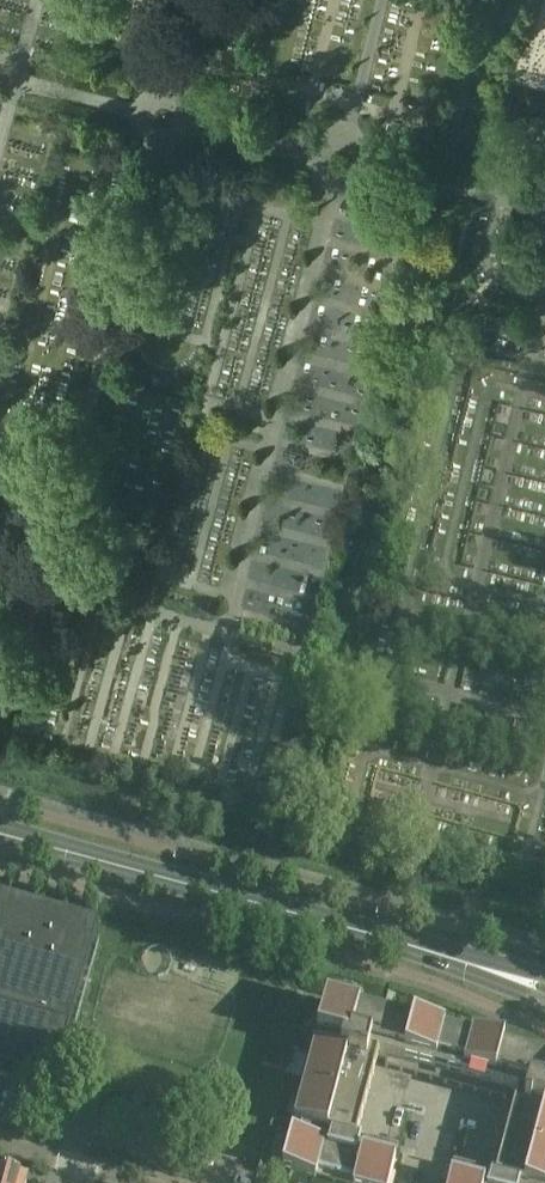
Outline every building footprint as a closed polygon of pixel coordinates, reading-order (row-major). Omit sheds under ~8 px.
[(10,1072),(53,1084),(57,1069),(97,926),(0,899),(0,1069),(10,1072)] [(358,1135),(378,1058),(387,1060),(385,1068),(506,1100),(508,1092),(517,1095),(495,1179),(453,1168),(449,1182),(544,1182),(544,1060),(326,1002),(282,1170),(332,1182),(390,1182),(398,1153),(356,1142),(358,1135)] [(27,1180),(0,1173),(0,1182),(26,1182),(27,1180)]
